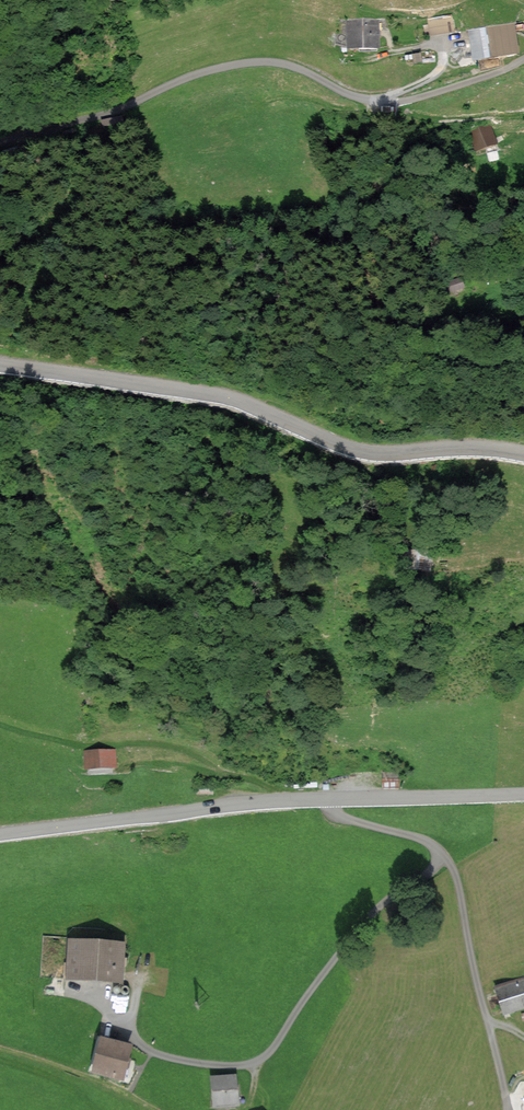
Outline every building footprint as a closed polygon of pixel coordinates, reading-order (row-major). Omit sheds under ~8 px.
[(452,15),(427,19),(430,36),(455,31),(452,15)] [(381,21),(346,22),(347,48),(382,48),(381,21)] [(514,24),(466,32),(471,62),(519,54),(514,24)] [(491,125),(470,134),(477,152),(498,143),(491,125)] [(115,749),(84,750),(85,769),(116,767),(115,749)] [(126,943),(76,939),(72,981),(122,986),(126,943)] [(498,989),(505,1015),(523,1010),(523,981),(498,989)] [(132,1045),(102,1035),(91,1069),(122,1078),(132,1045)] [(236,1076),(211,1078),(214,1108),(239,1106),(236,1076)]
